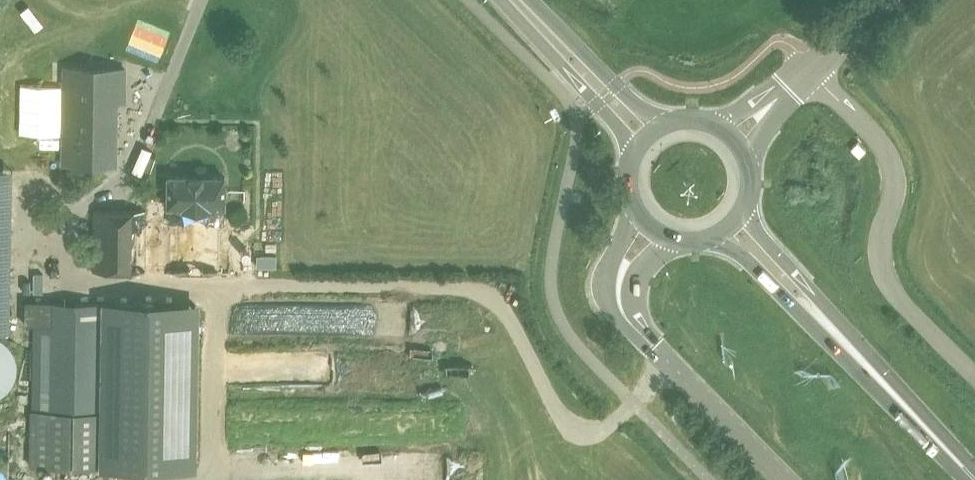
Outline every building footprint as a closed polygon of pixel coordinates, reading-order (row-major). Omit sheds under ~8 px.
[(167,58),(174,37),(141,26),(134,46),(167,58)] [(113,85),(125,85),(125,68),(103,68),(103,72),(87,71),(87,67),(65,67),(64,164),(86,164),(86,149),(112,149),(113,100),(113,85)] [(853,78),(857,73),(852,69),(848,74),(853,78)] [(7,321),(15,173),(0,172),(0,320),(7,321)] [(223,272),(223,206),(225,207),(225,176),(169,175),(168,206),(170,206),(170,210),(146,210),(94,210),(93,271),(223,272)] [(259,264),(277,265),(278,247),(259,246),(259,264)] [(196,304),(34,301),(31,465),(95,466),(95,472),(194,473),(197,304),(196,304)] [(2,396),(5,394),(8,392),(10,389),(12,387),(13,385),(15,382),(16,378),(17,375),(17,372),(17,368),(17,366),(17,362),(16,360),(15,358),(15,356),(13,353),(11,350),(10,348),(8,345),(6,344),(4,342),(2,341),(0,340),(0,398),(2,396)] [(271,362),(305,361),(305,349),(271,349),(271,362)] [(10,461),(9,450),(0,451),(0,462),(10,461)]
